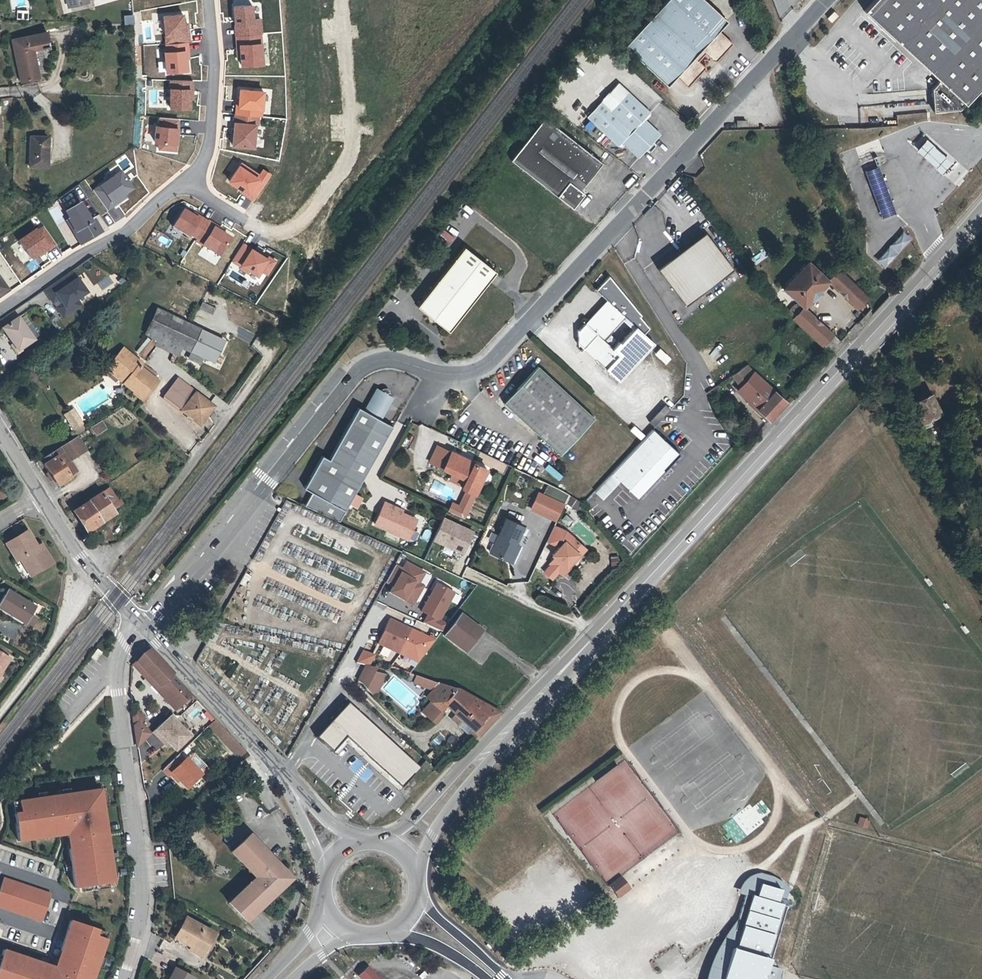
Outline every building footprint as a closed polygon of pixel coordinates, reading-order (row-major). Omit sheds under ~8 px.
[(683,82),(687,78),(692,82),(705,67),(699,61),(705,54),(711,60),(717,60),(728,48),(724,43),(728,39),(719,30),(727,20),(705,0),(667,0),(624,46),(667,85),(676,76),(683,82)] [(842,32),(893,79),(943,125),(981,82),(981,0),(871,0),(842,32)] [(254,2),(234,3),(237,66),(264,64),(261,16),(255,16),(254,2)] [(16,19),(28,19),(29,9),(17,9),(16,19)] [(124,24),(133,24),(132,14),(124,15),(124,24)] [(44,48),(51,47),(48,31),(12,39),(21,81),(39,77),(33,50),(44,48)] [(724,43),(728,48),(733,43),(728,39),(724,43)] [(166,71),(188,70),(187,41),(165,42),(166,71)] [(687,78),(683,82),(688,87),(692,82),(687,78)] [(192,107),(192,79),(170,79),(170,107),(192,107)] [(265,92),(240,90),(239,105),(235,105),(234,116),(263,117),(265,92)] [(619,145),(622,141),(624,143),(638,156),(659,134),(644,119),(649,113),(627,92),(610,110),(601,102),(588,116),(619,145)] [(572,208),(581,196),(581,190),(602,162),(544,118),(511,160),(572,208)] [(159,151),(177,152),(180,120),(161,119),(160,126),(156,126),(155,142),(160,143),(159,151)] [(258,125),(235,124),(233,148),(256,150),(258,125)] [(46,167),(47,138),(30,137),(29,167),(46,167)] [(240,166),(229,182),(254,201),(272,174),(263,170),(257,177),(240,166)] [(135,190),(122,170),(92,190),(108,211),(135,190)] [(10,194),(2,189),(0,191),(0,198),(3,201),(10,194)] [(79,204),(65,212),(69,218),(68,219),(82,243),(99,233),(92,220),(89,222),(79,204)] [(185,207),(173,226),(197,240),(209,220),(185,207)] [(233,237),(209,220),(197,240),(221,256),(233,237)] [(875,258),(884,267),(911,238),(902,229),(881,251),(875,258)] [(705,231),(681,249),(709,286),(733,268),(705,231)] [(448,243),(436,234),(427,246),(439,255),(448,243)] [(267,257),(244,242),(232,262),(260,277),(263,272),(268,275),(270,255),(267,257)] [(870,254),(876,259),(885,248),(879,243),(870,254)] [(417,306),(429,315),(433,314),(438,318),(438,322),(449,331),(496,271),(464,247),(417,306)] [(657,268),(685,305),(709,286),(681,249),(657,268)] [(782,287),(803,306),(828,280),(808,261),(782,287)] [(838,270),(828,280),(858,308),(867,298),(838,270)] [(75,272),(45,292),(66,319),(84,306),(78,298),(89,293),(75,272)] [(608,300),(607,301),(623,316),(624,315),(644,333),(650,327),(641,316),(642,314),(609,276),(597,290),(608,300)] [(39,306),(33,298),(13,311),(18,318),(27,311),(30,309),(32,311),(39,306)] [(587,323),(589,326),(597,333),(592,339),(583,348),(606,369),(619,355),(603,339),(623,316),(607,301),(590,319),(587,323)] [(212,314),(215,306),(201,302),(199,311),(212,314)] [(841,342),(803,306),(800,309),(795,304),(787,312),(830,353),(841,342)] [(174,353),(186,359),(189,352),(213,363),(223,341),(157,310),(145,334),(160,341),(161,339),(177,347),(174,353)] [(3,328),(13,344),(16,342),(21,349),(33,340),(18,318),(3,328)] [(589,336),(592,339),(597,333),(589,326),(586,330),(590,334),(589,336)] [(161,339),(160,341),(158,345),(174,353),(177,347),(161,339)] [(111,369),(126,352),(123,350),(107,369),(125,384),(126,382),(111,369)] [(735,370),(744,383),(740,388),(751,399),(750,400),(770,418),(785,401),(764,382),(753,371),(747,364),(738,351),(720,364),(728,376),(735,370)] [(125,384),(141,397),(154,381),(152,379),(154,375),(126,352),(111,369),(126,382),(125,384)] [(189,352),(186,359),(209,370),(213,363),(189,352)] [(559,454),(593,417),(538,366),(504,402),(559,454)] [(154,381),(141,397),(143,399),(157,383),(154,381)] [(199,425),(212,408),(177,381),(164,398),(199,425)] [(312,491),(305,505),(339,521),(350,503),(355,495),(395,427),(382,420),(395,398),(392,397),(383,391),(380,389),(367,411),(361,407),(330,459),(323,455),(304,487),(312,491)] [(213,406),(217,401),(206,392),(202,397),(213,406)] [(913,404),(909,406),(915,421),(920,419),(920,420),(927,417),(939,411),(931,395),(913,403),(913,404)] [(930,424),(927,417),(920,420),(920,419),(915,421),(909,406),(903,409),(908,426),(916,443),(921,440),(917,431),(930,424)] [(65,415),(69,420),(76,415),(73,410),(65,415)] [(82,424),(76,415),(69,420),(74,429),(82,424)] [(92,427),(96,433),(104,428),(100,421),(92,427)] [(615,468),(611,473),(619,480),(638,498),(680,453),(653,427),(639,442),(615,468)] [(70,478),(70,477),(77,472),(70,461),(85,450),(77,437),(40,461),(58,486),(70,478)] [(221,445),(216,441),(210,449),(215,452),(221,445)] [(466,479),(463,486),(462,487),(467,490),(475,493),(487,468),(437,446),(429,463),(454,474),(466,479)] [(513,460),(510,466),(537,478),(540,471),(513,460)] [(611,473),(595,490),(603,498),(619,480),(611,473)] [(451,481),(463,486),(466,479),(454,474),(451,481)] [(100,494),(109,509),(110,510),(119,504),(109,489),(100,494)] [(452,503),(448,511),(464,518),(475,493),(467,490),(460,506),(452,503)] [(538,492),(530,508),(556,520),(563,504),(538,492)] [(100,524),(98,521),(96,518),(109,509),(100,494),(73,512),(87,532),(100,524)] [(355,495),(350,503),(357,507),(362,499),(355,495)] [(414,519),(402,513),(392,508),(393,506),(385,502),(374,524),(407,540),(413,529),(410,527),(414,519)] [(110,510),(109,509),(96,518),(98,521),(112,512),(110,510)] [(465,554),(475,529),(443,516),(433,541),(465,554)] [(489,552),(507,560),(515,543),(523,525),(505,517),(489,552)] [(39,565),(42,568),(52,562),(43,548),(39,550),(37,547),(27,531),(6,544),(16,561),(20,559),(28,572),(39,565)] [(562,575),(568,569),(566,567),(578,554),(576,552),(582,546),(566,531),(554,545),(558,548),(552,555),(554,557),(549,563),(562,575)] [(519,545),(515,543),(507,560),(512,562),(519,545)] [(585,549),(582,546),(576,552),(578,554),(566,567),(568,569),(585,549)] [(386,582),(393,586),(390,592),(413,605),(424,586),(419,583),(425,572),(406,562),(403,569),(395,565),(386,582)] [(30,575),(42,568),(39,565),(28,572),(30,575)] [(441,632),(447,625),(439,621),(454,593),(437,584),(422,612),(428,615),(423,623),(441,632)] [(29,615),(34,607),(8,591),(0,603),(0,609),(12,616),(13,614),(25,622),(29,615)] [(235,606),(228,602),(217,622),(225,624),(235,606)] [(35,619),(29,615),(25,622),(13,614),(12,616),(11,618),(29,629),(35,619)] [(461,615),(445,636),(465,652),(481,631),(461,615)] [(435,640),(389,619),(378,641),(419,661),(435,640)] [(197,659),(204,662),(211,647),(204,644),(197,659)] [(153,649),(134,668),(179,714),(193,700),(175,682),(181,676),(153,649)] [(356,663),(365,665),(371,655),(362,650),(356,663)] [(9,659),(0,653),(0,674),(9,659)] [(374,672),(364,669),(358,681),(362,684),(373,697),(383,679),(378,678),(380,673),(374,672)] [(418,676),(416,684),(434,690),(439,683),(428,680),(418,676)] [(456,690),(439,683),(434,690),(427,698),(441,711),(445,707),(459,691),(456,690)] [(356,706),(359,703),(347,691),(344,694),(356,706)] [(459,691),(445,707),(455,715),(471,697),(459,691)] [(475,700),(471,697),(455,715),(478,736),(479,736),(499,713),(492,708),(475,700)] [(346,739),(399,789),(418,769),(349,705),(317,739),(333,754),(346,739)] [(144,718),(138,712),(132,717),(137,746),(150,733),(140,722),(144,718)] [(152,731),(174,753),(193,735),(171,713),(152,731)] [(478,736),(455,715),(451,719),(474,740),(478,736)] [(245,752),(240,747),(229,734),(222,741),(233,753),(239,758),(245,752)] [(333,754),(336,757),(347,745),(397,792),(399,789),(346,739),(333,754)] [(171,772),(186,788),(200,775),(185,759),(183,761),(178,755),(162,769),(168,775),(171,772)] [(69,848),(75,888),(114,882),(108,843),(104,843),(101,823),(105,822),(101,789),(19,801),(21,812),(14,813),(18,841),(50,837),(49,832),(66,830),(67,834),(68,838),(72,837),(73,848),(69,848)] [(858,820),(856,826),(864,829),(866,822),(858,820)] [(249,835),(232,851),(255,877),(229,903),(246,920),(287,882),(287,875),(249,835)] [(609,885),(614,891),(626,882),(621,876),(609,885)] [(0,889),(0,907),(42,921),(51,894),(4,877),(0,889)] [(780,886),(769,879),(756,877),(744,878),(741,888),(750,890),(749,895),(738,892),(726,934),(721,933),(708,978),(777,978),(779,970),(766,966),(768,960),(770,961),(786,907),(775,904),(777,899),(784,902),(787,892),(780,886)] [(630,888),(626,882),(614,891),(618,897),(630,888)] [(693,886),(698,895),(706,890),(701,882),(693,886)] [(185,918),(174,938),(190,947),(188,950),(201,957),(214,934),(185,918)] [(106,938),(95,935),(97,928),(70,920),(60,950),(64,951),(59,968),(55,967),(51,965),(50,969),(40,966),(41,962),(3,949),(0,959),(0,978),(92,978),(106,938)] [(653,941),(662,954),(672,947),(663,934),(653,941)] [(64,951),(60,950),(55,967),(59,968),(64,951)] [(667,971),(674,967),(666,954),(660,958),(667,971)] [(193,978),(174,968),(169,978),(192,978),(193,978)] [(360,978),(380,978),(370,969),(360,978)]
